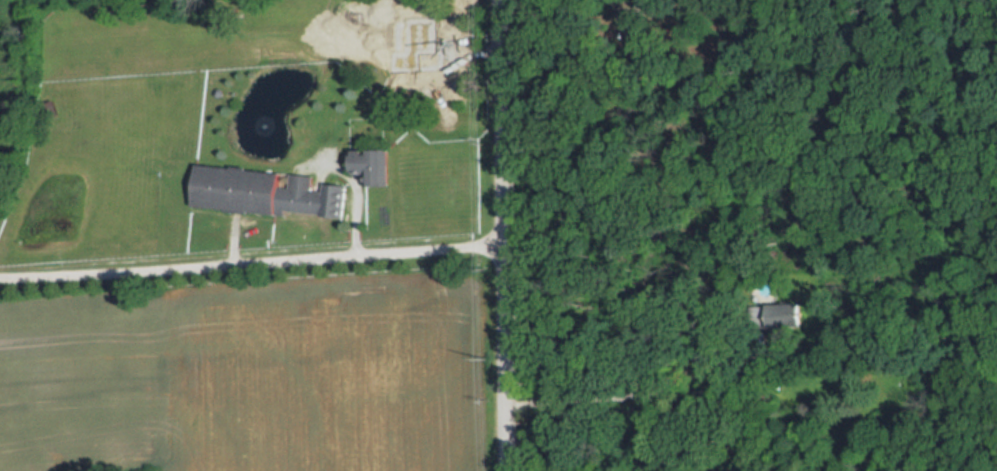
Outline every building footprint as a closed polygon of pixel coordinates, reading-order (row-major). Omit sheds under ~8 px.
[(434,92),(442,92),(442,104),(464,104),(464,66),(434,66),(434,92)] [(392,187),(391,149),(357,149),(357,154),(354,154),(355,175),(368,175),(368,187),(392,187)] [(201,165),(196,206),(287,218),(288,212),(346,219),(350,186),(327,184),(326,193),(315,192),(316,178),(294,175),(292,188),(281,187),(283,174),(249,170),(249,168),(234,166),(233,168),(201,165)]
